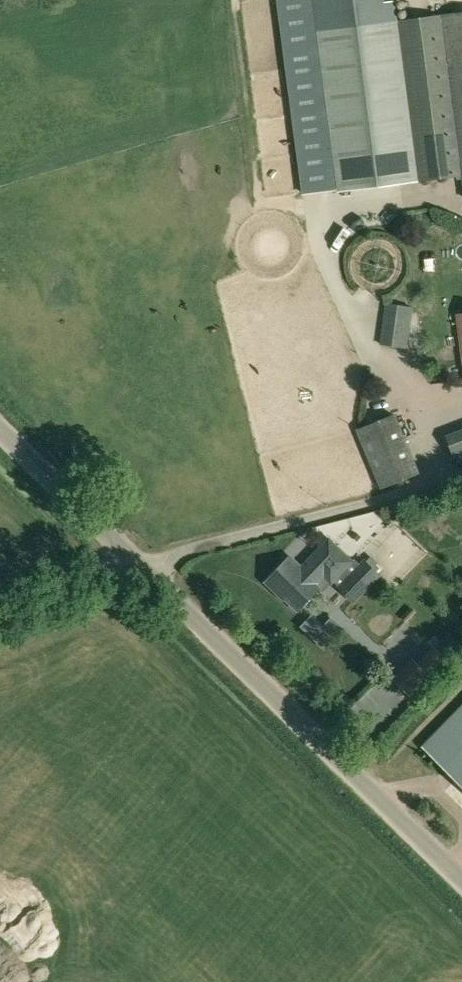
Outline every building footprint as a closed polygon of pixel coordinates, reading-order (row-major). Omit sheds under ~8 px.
[(341,190),(319,31),(315,0),(280,0),(307,195),(341,190)] [(319,31),(397,19),(395,0),(391,0),(385,1),(385,0),(315,0),(319,31)] [(442,15),(454,108),(461,107),(461,12),(442,15)] [(400,20),(421,180),(461,175),(461,169),(454,108),(442,15),(400,20)] [(400,20),(400,19),(397,19),(319,31),(341,190),(421,180),(400,20)] [(412,307),(387,303),(381,343),(406,347),(412,307)] [(357,430),(382,487),(419,472),(394,414),(357,430)] [(448,422),(452,432),(461,428),(461,416),(448,422)] [(447,435),(457,461),(461,459),(461,429),(447,435)] [(333,581),(353,560),(331,538),(307,562),(308,564),(304,568),(291,556),(267,581),(279,593),(281,591),(298,609),(320,586),(317,583),(326,575),(333,581)] [(382,575),(380,573),(364,557),(337,586),(354,602),(382,575)] [(324,624),(312,636),(323,647),(335,635),(324,624)] [(421,745),(461,785),(461,704),(421,745)]
